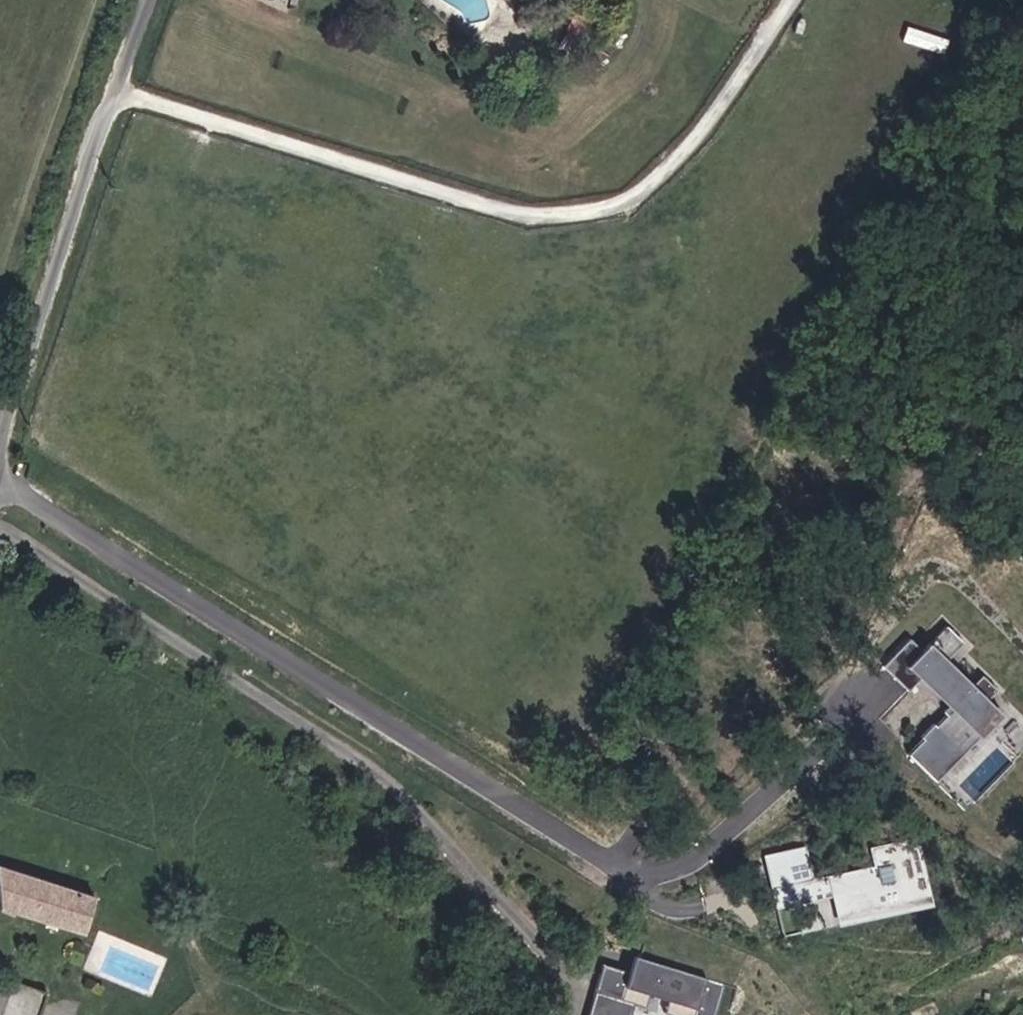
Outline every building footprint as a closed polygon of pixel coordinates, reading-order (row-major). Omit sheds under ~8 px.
[(908,641),(883,667),(911,695),(924,682),(949,713),(909,760),(935,786),(1007,712),(959,665),(974,647),(947,628),(925,654),(908,641)] [(811,845),(763,857),(788,938),(945,906),(927,836),(871,849),(873,866),(817,878),(811,845)] [(1,909),(16,913),(15,909),(82,933),(94,901),(0,871),(0,897),(1,909)] [(600,967),(589,1014),(639,1014),(642,1004),(680,1014),(716,1014),(726,984),(640,959),(633,979),(600,967)] [(49,995),(10,984),(0,1014),(42,1014),(49,995)]
